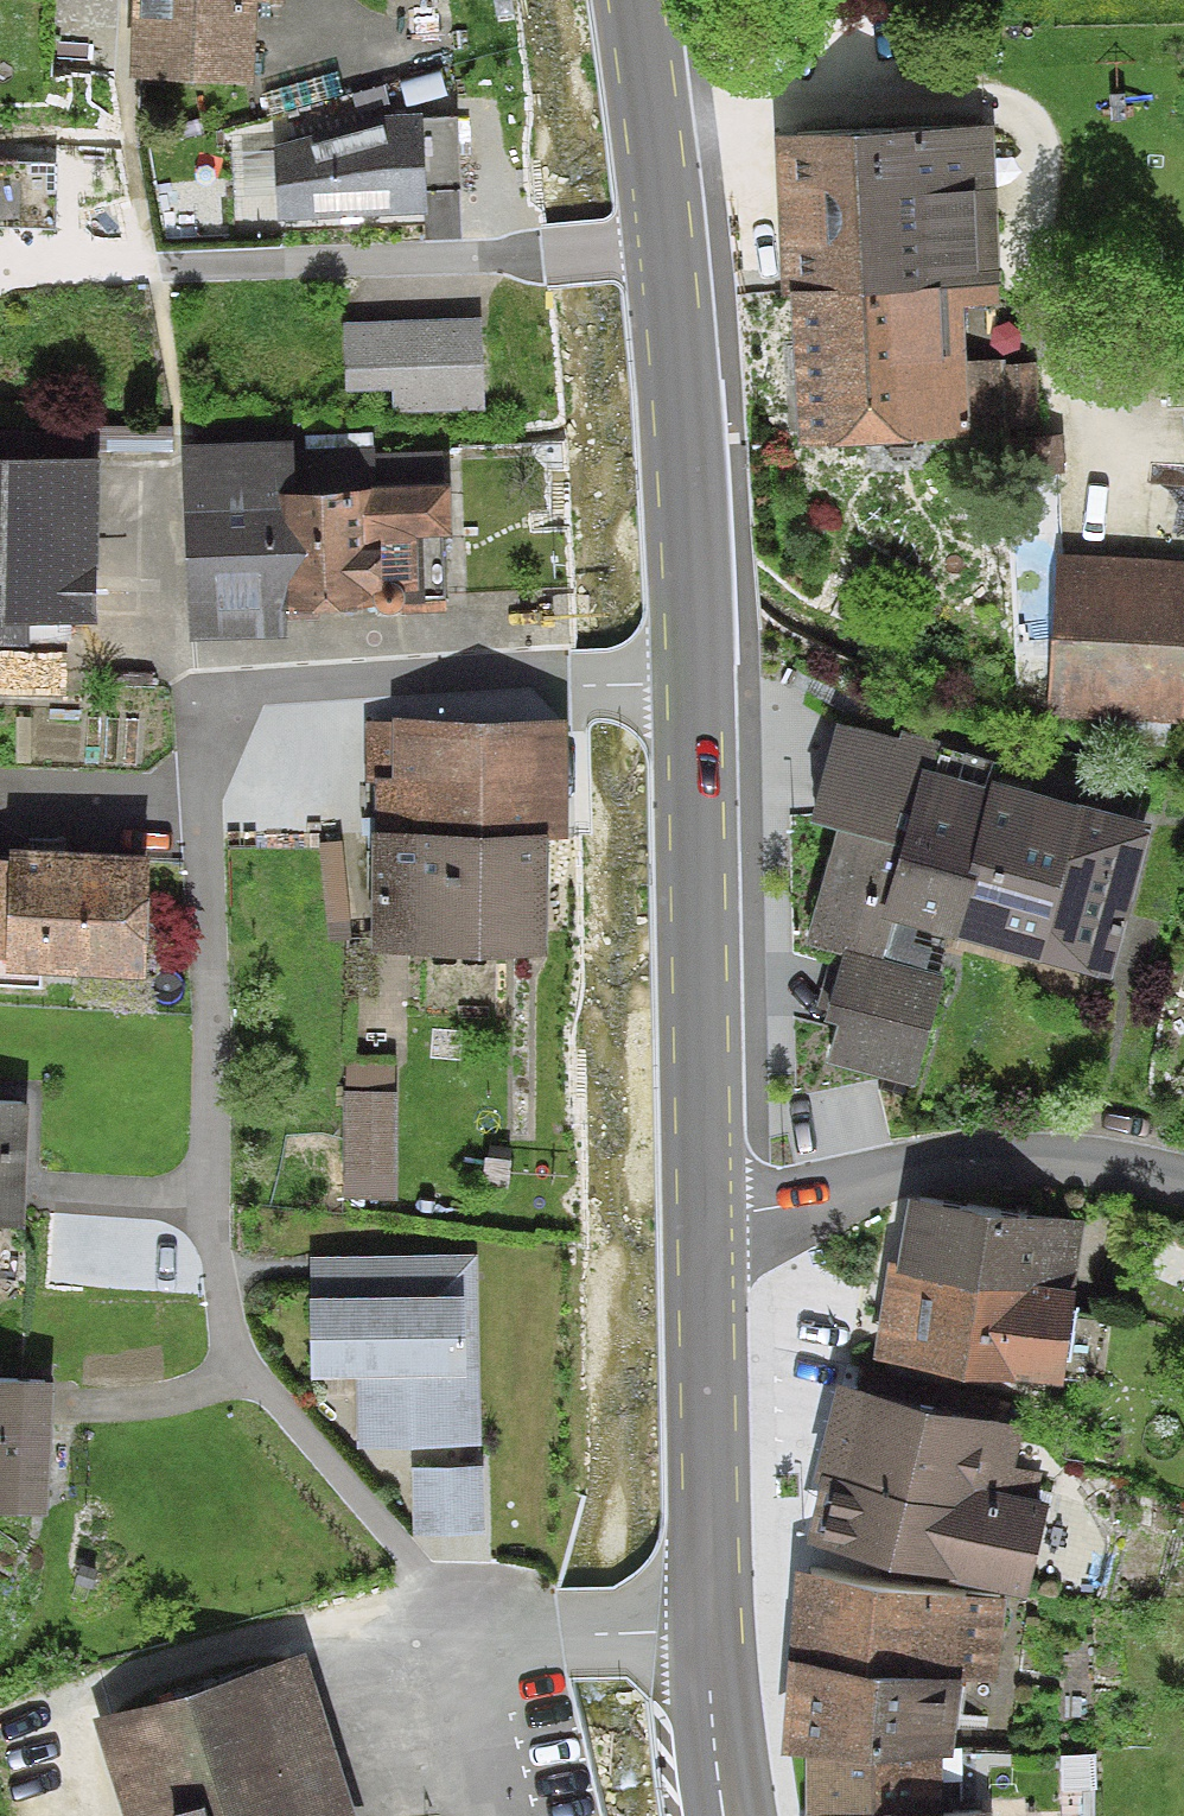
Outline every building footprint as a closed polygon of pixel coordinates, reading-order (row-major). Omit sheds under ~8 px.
[(148,77),(278,82),(281,13),(301,14),(302,0),(151,0),(148,77)] [(424,120),(277,141),(290,228),(436,207),(424,120)] [(1002,152),(807,166),(827,439),(1039,423),(1034,358),(980,362),(976,306),(1013,303),(1002,152)] [(493,322),(348,330),(351,383),(407,379),(409,414),(498,409),(493,322)] [(314,445),(201,453),(216,648),(310,641),(307,605),(473,592),(462,449),(315,460),(314,445)] [(96,625),(98,460),(0,459),(0,625),(96,625)] [(1069,564),(1052,707),(1183,722),(1183,577),(1069,564)] [(955,743),(834,711),(803,828),(849,840),(821,946),(861,957),(843,1026),(866,1032),(858,1063),(918,1079),(959,925),(1114,966),(1148,836),(945,782),(955,743)] [(568,724),(366,722),(365,783),(376,783),(375,837),(548,842),(566,841),(568,724)] [(548,842),(375,837),(372,954),(545,958),(548,842)] [(0,881),(0,947),(30,948),(29,976),(171,981),(176,853),(31,847),(30,882),(0,881)] [(25,1227),(28,1099),(0,1098),(0,1226),(25,1227)] [(394,1099),(348,1098),(345,1191),(392,1192),(394,1099)] [(1084,1223),(905,1198),(896,1262),(886,1261),(871,1364),(1060,1390),(1084,1223)] [(474,1268),(329,1269),(330,1391),(378,1393),(377,1447),(476,1444),(474,1268)] [(860,1388),(821,1549),(1029,1598),(1050,1510),(1014,1501),(1031,1429),(860,1388)] [(67,1523),(74,1399),(0,1395),(0,1519),(67,1523)] [(818,1582),(797,1754),(816,1764),(819,1815),(1000,1815),(999,1809),(946,1809),(944,1754),(970,1751),(968,1682),(987,1612),(818,1582)] [(106,1744),(129,1815),(351,1815),(306,1678),(106,1744)]
